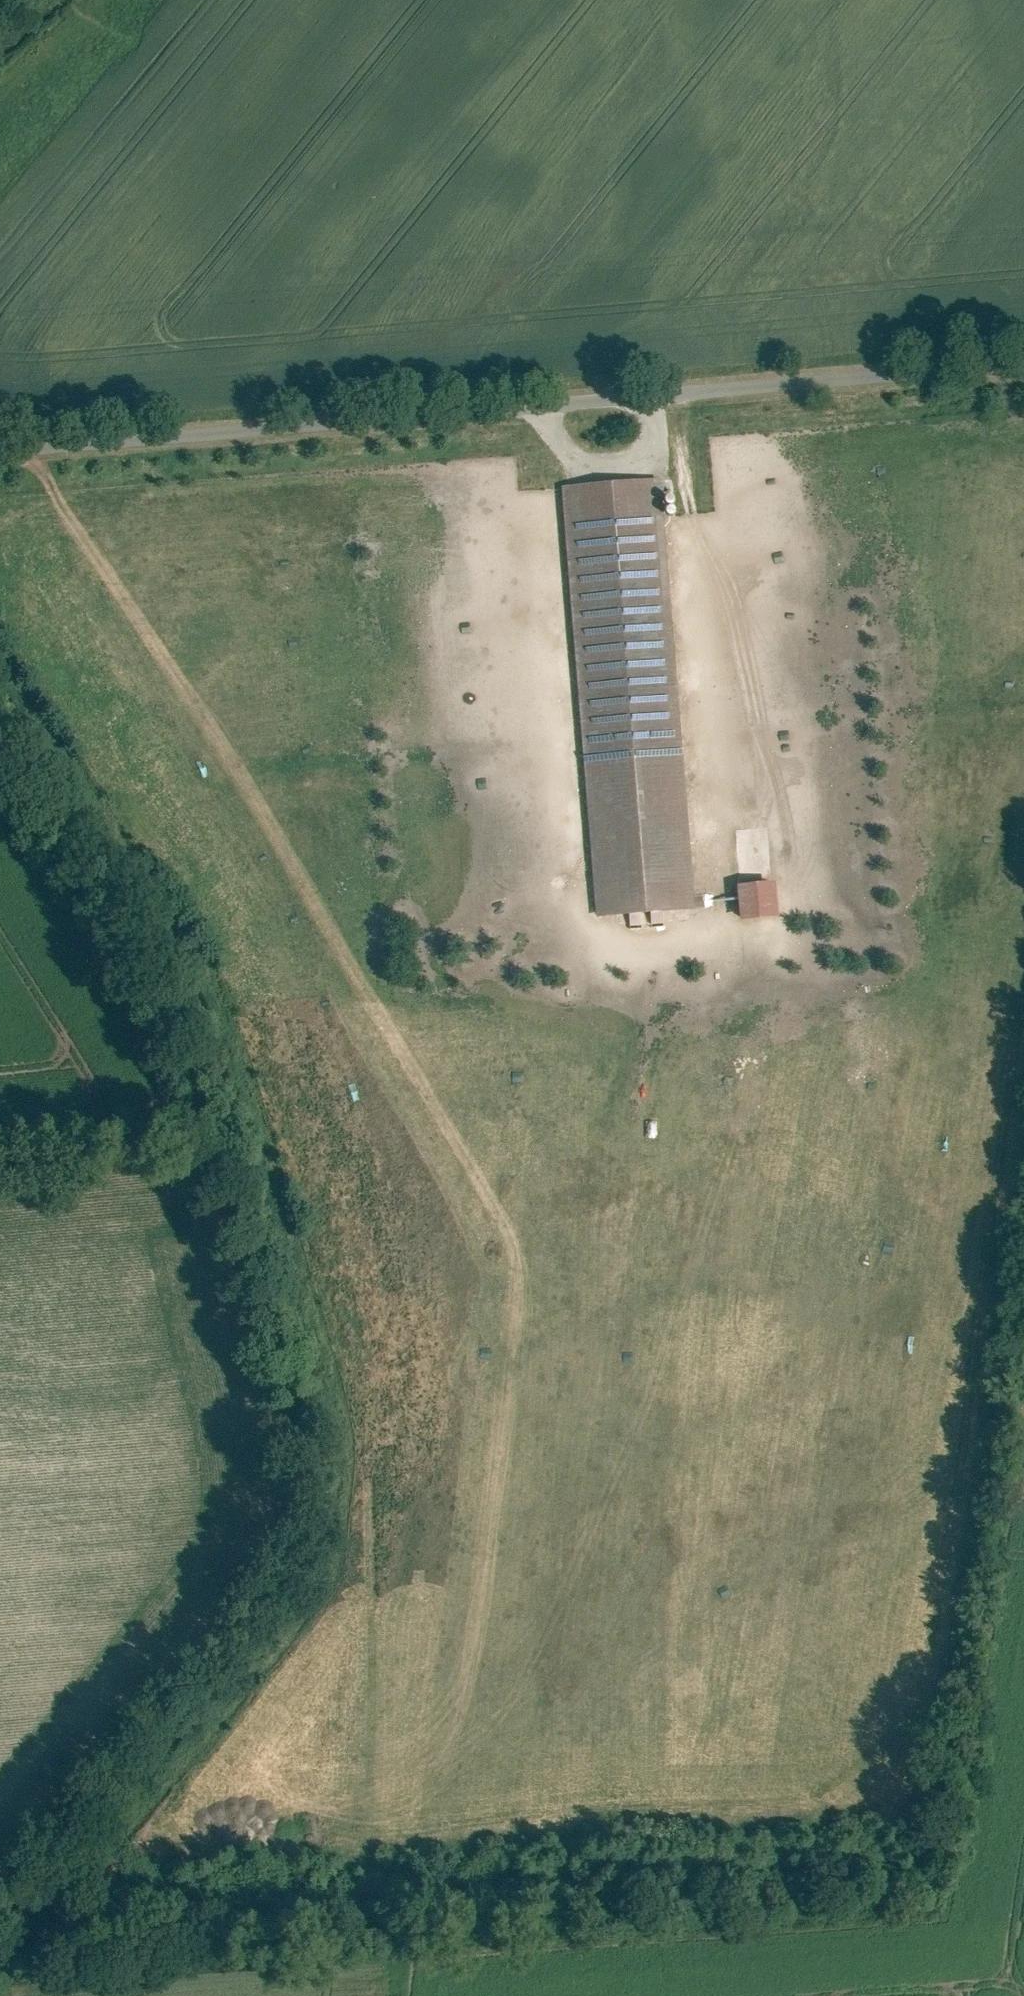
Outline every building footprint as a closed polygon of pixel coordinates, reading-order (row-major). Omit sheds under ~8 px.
[(657,478),(559,486),(594,917),(692,909),(657,478)] [(774,882),(735,885),(738,919),(777,916),(774,882)]
